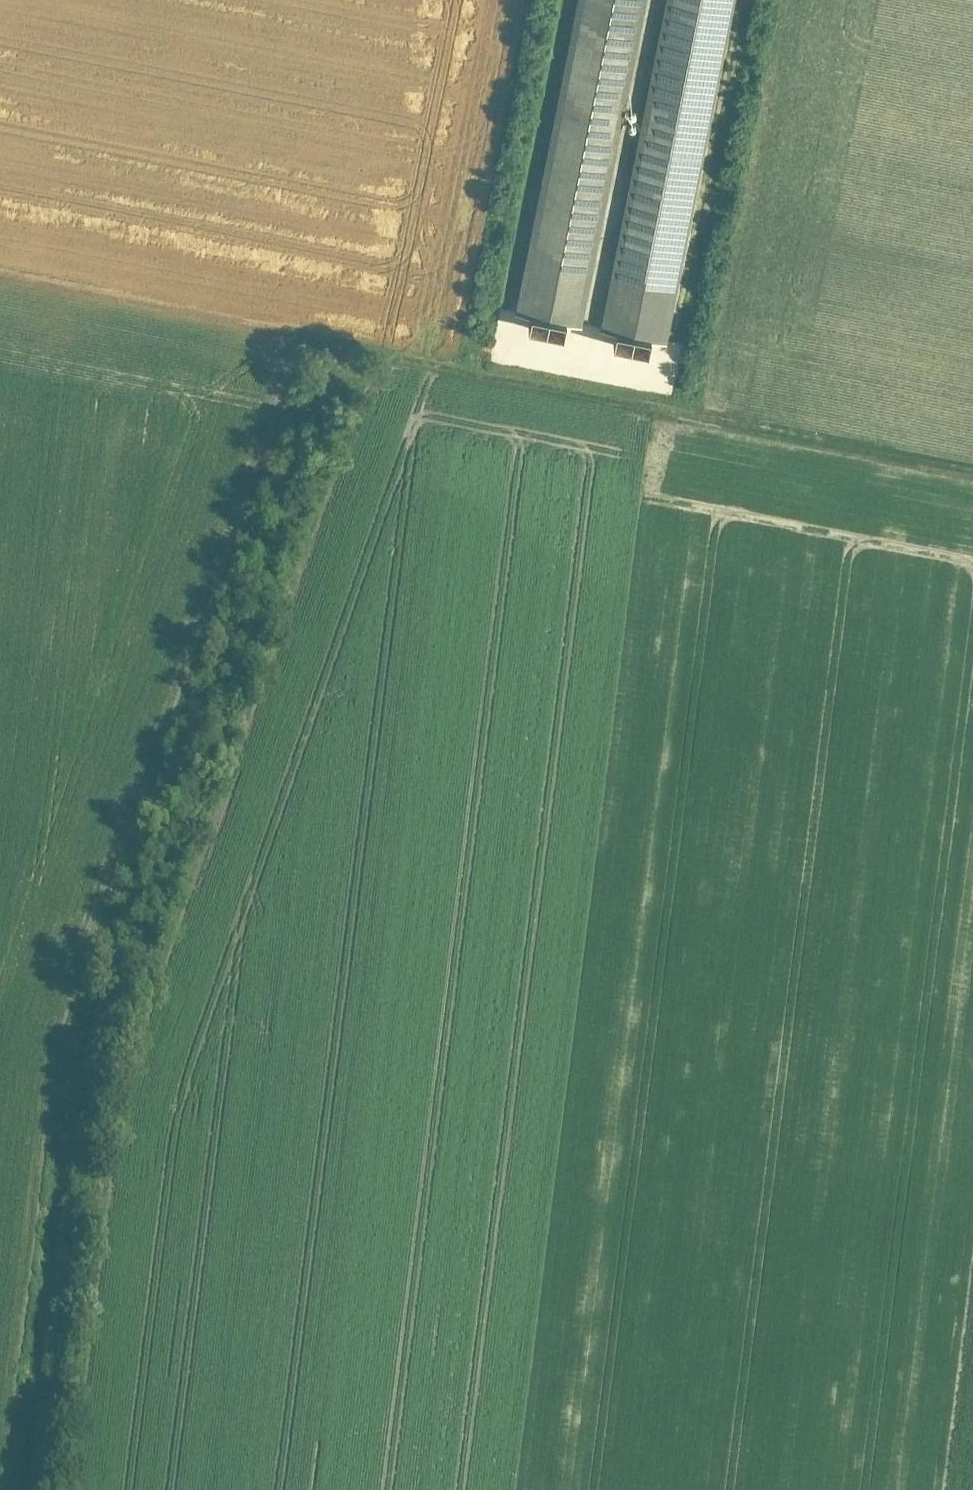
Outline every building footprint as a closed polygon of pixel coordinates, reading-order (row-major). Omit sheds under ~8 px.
[(517,317),(497,313),(489,358),(677,393),(685,349),(672,346),(737,0),(577,0),(517,317)]
